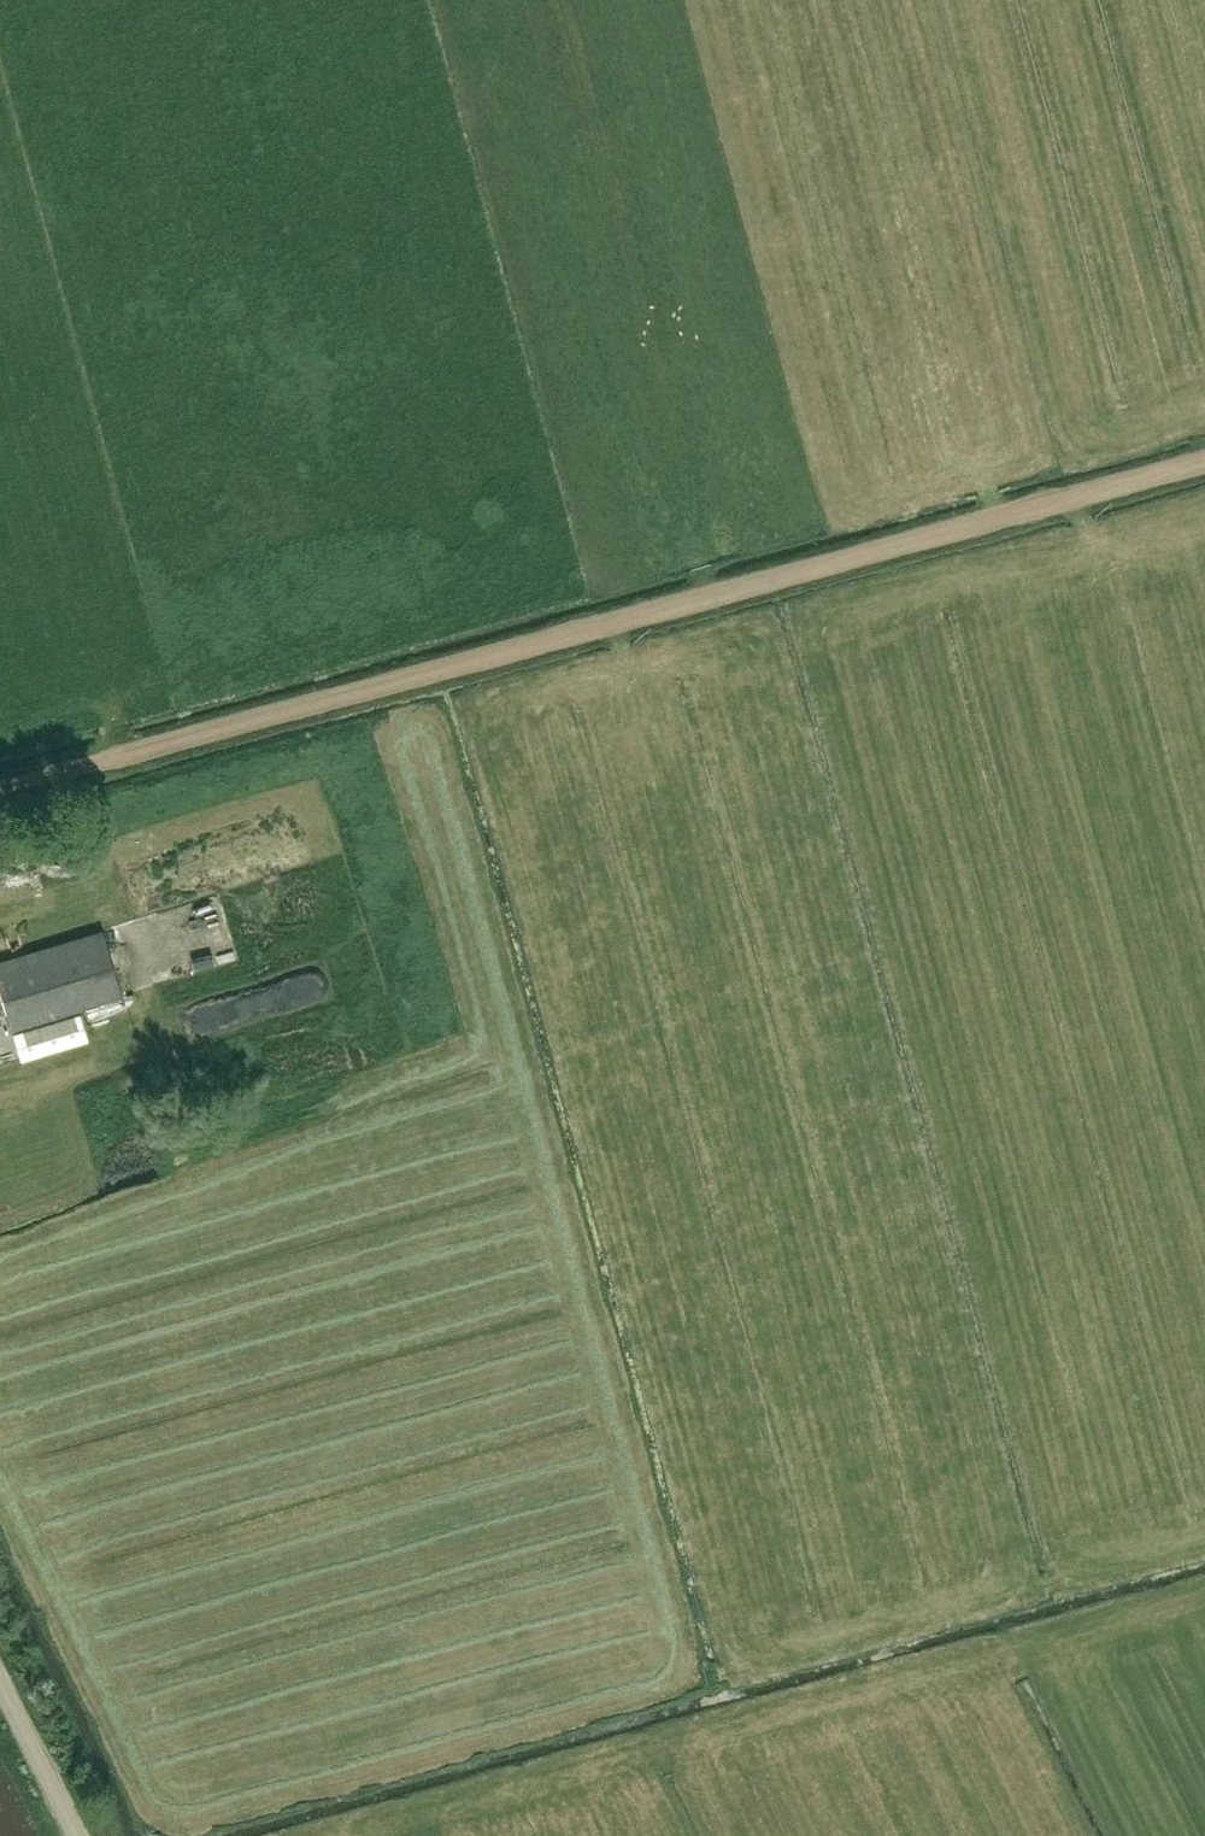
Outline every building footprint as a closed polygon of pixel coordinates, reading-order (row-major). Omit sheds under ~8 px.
[(0,962),(0,988),(13,1029),(123,995),(103,930),(97,932),(59,944),(0,962)]
